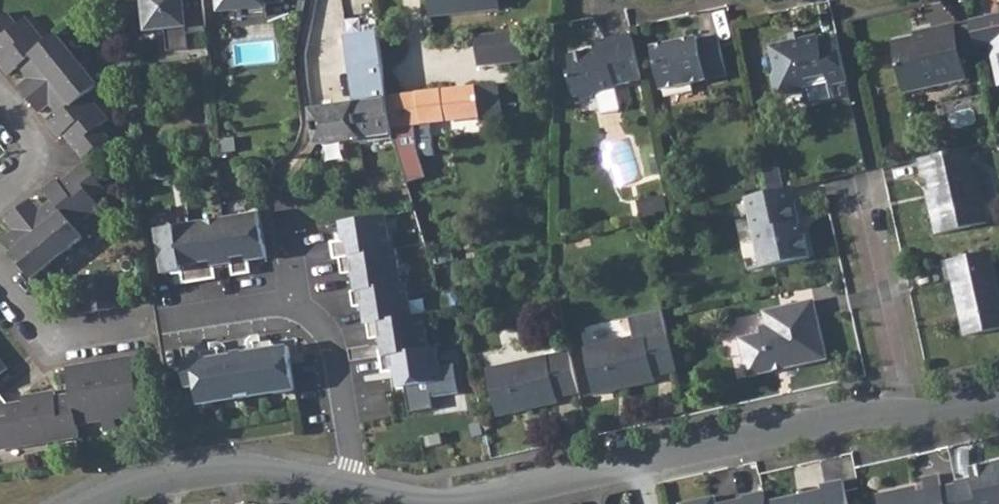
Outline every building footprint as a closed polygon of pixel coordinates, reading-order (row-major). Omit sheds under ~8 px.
[(143,26),(162,24),(164,46),(186,44),(185,29),(203,27),(201,0),(141,0),(143,26)] [(432,20),(500,12),(499,0),(430,0),(432,20)] [(0,16),(0,41),(7,51),(3,55),(0,57),(0,62),(9,73),(20,63),(25,58),(35,71),(30,75),(19,85),(29,98),(39,110),(50,100),(56,96),(66,109),(60,113),(49,123),(60,135),(65,131),(71,127),(82,141),(90,151),(110,135),(100,123),(109,116),(88,90),(98,82),(82,62),(91,54),(87,49),(83,45),(74,53),(57,32),(48,40),(27,16),(19,22),(8,10),(0,16)] [(928,35),(912,38),(891,43),(902,94),(965,78),(952,23),(926,29),(928,35)] [(185,29),(186,44),(205,42),(203,27),(185,29)] [(926,29),(911,32),(912,38),(928,35),(926,29)] [(987,32),(998,84),(998,30),(987,32)] [(475,35),(478,66),(523,62),(520,31),(475,35)] [(331,107),(310,111),(312,117),(317,147),(365,139),(393,135),(387,98),(385,80),(379,42),(378,32),(346,37),(357,104),(331,107)] [(644,82),(634,36),(607,43),(608,51),(572,59),(576,77),(571,78),(577,101),(579,102),(582,105),(591,103),(594,100),(593,98),(616,93),(615,90),(644,82)] [(699,40),(654,50),(662,92),(728,77),(719,38),(700,42),(699,40)] [(841,57),(838,39),(820,43),(818,39),(770,51),(772,60),(776,72),(771,79),(775,92),(784,98),(799,94),(803,88),(801,81),(826,76),(828,80),(835,86),(848,83),(841,57)] [(25,58),(20,63),(30,75),(35,71),(25,58)] [(414,95),(387,98),(393,135),(399,155),(402,164),(403,169),(408,186),(428,180),(422,160),(436,158),(431,124),(453,121),(501,115),(498,85),(478,87),(414,95)] [(56,96),(50,100),(60,113),(66,109),(56,96)] [(71,127),(65,131),(77,146),(82,141),(71,127)] [(82,141),(77,146),(85,155),(90,151),(82,141)] [(968,148),(921,159),(926,176),(931,174),(935,192),(936,200),(931,201),(938,234),(989,223),(980,181),(976,181),(968,148)] [(295,169),(291,152),(277,156),(281,172),(295,169)] [(83,160),(75,167),(79,173),(87,166),(83,160)] [(30,197),(5,219),(13,228),(17,234),(4,244),(32,277),(53,260),(60,268),(70,261),(63,252),(84,235),(75,225),(100,205),(93,196),(104,186),(87,166),(79,173),(64,185),(60,179),(57,175),(43,187),(52,197),(56,202),(44,212),(39,207),(30,197)] [(75,167),(60,179),(64,185),(79,173),(75,167)] [(778,167),(765,170),(770,193),(784,191),(778,167)] [(749,198),(741,200),(745,214),(753,251),(760,249),(764,267),(808,258),(803,236),(794,238),(791,225),(797,224),(789,189),(784,191),(770,193),(749,198)] [(52,197),(39,207),(44,212),(56,202),(52,197)] [(261,212),(227,217),(234,262),(236,273),(252,271),(250,259),(268,256),(264,232),(261,212)] [(387,216),(342,223),(345,240),(333,242),(336,259),(341,258),(392,249),(387,216)] [(227,217),(192,223),(201,279),(218,277),(216,265),(234,262),(227,217)] [(158,228),(165,273),(184,270),(185,282),(201,279),(192,223),(158,228)] [(13,228),(0,239),(4,244),(17,234),(13,228)] [(397,249),(392,249),(341,258),(343,275),(355,273),(358,291),(403,283),(397,249)] [(944,262),(947,279),(952,278),(965,337),(998,329),(998,292),(991,252),(944,262)] [(74,283),(79,313),(123,305),(124,305),(118,275),(74,283)] [(408,283),(403,283),(358,291),(353,292),(355,307),(365,305),(368,324),(370,324),(413,316),(408,283)] [(759,338),(736,343),(745,380),(825,361),(812,304),(761,316),(764,328),(757,330),(759,338)] [(413,316),(370,324),(372,339),(384,337),(387,355),(432,348),(426,314),(413,316)] [(631,317),(583,327),(586,344),(635,333),(631,317)] [(675,375),(666,331),(584,350),(595,398),(654,385),(653,379),(660,379),(675,375)] [(198,387),(201,406),(296,390),(298,390),(293,363),(291,347),(265,351),(262,336),(252,338),(250,341),(250,348),(252,351),(258,352),(222,358),(227,355),(229,351),(228,348),(226,345),(220,343),(213,344),(215,359),(185,363),(187,376),(189,389),(198,387)] [(387,355),(383,356),(386,373),(399,370),(402,388),(445,380),(439,347),(432,348),(387,355)] [(578,395),(569,354),(486,372),(496,418),(557,406),(556,400),(578,395)] [(29,441),(29,442),(46,440),(78,435),(76,423),(102,419),(104,428),(110,426),(116,425),(115,417),(141,413),(131,356),(99,361),(67,366),(71,393),(72,399),(55,401),(54,396),(53,388),(38,391),(22,393),(23,400),(24,406),(7,409),(7,403),(6,401),(0,393),(0,445),(29,441)] [(71,393),(54,396),(55,401),(72,399),(71,393)] [(23,400),(7,403),(7,409),(24,406),(23,400)] [(954,479),(956,485),(960,503),(998,503),(998,459),(986,462),(987,468),(972,470),(973,475),(954,479)] [(986,462),(971,465),(972,470),(987,468),(986,462)] [(875,498),(876,503),(944,503),(941,489),(938,476),(922,480),(926,496),(918,497),(916,490),(875,498)] [(843,483),(821,487),(823,493),(773,503),(848,503),(843,483)] [(941,489),(944,503),(960,503),(956,485),(941,489)] [(763,491),(743,495),(744,498),(725,502),(726,503),(766,503),(764,494),(763,491)]
